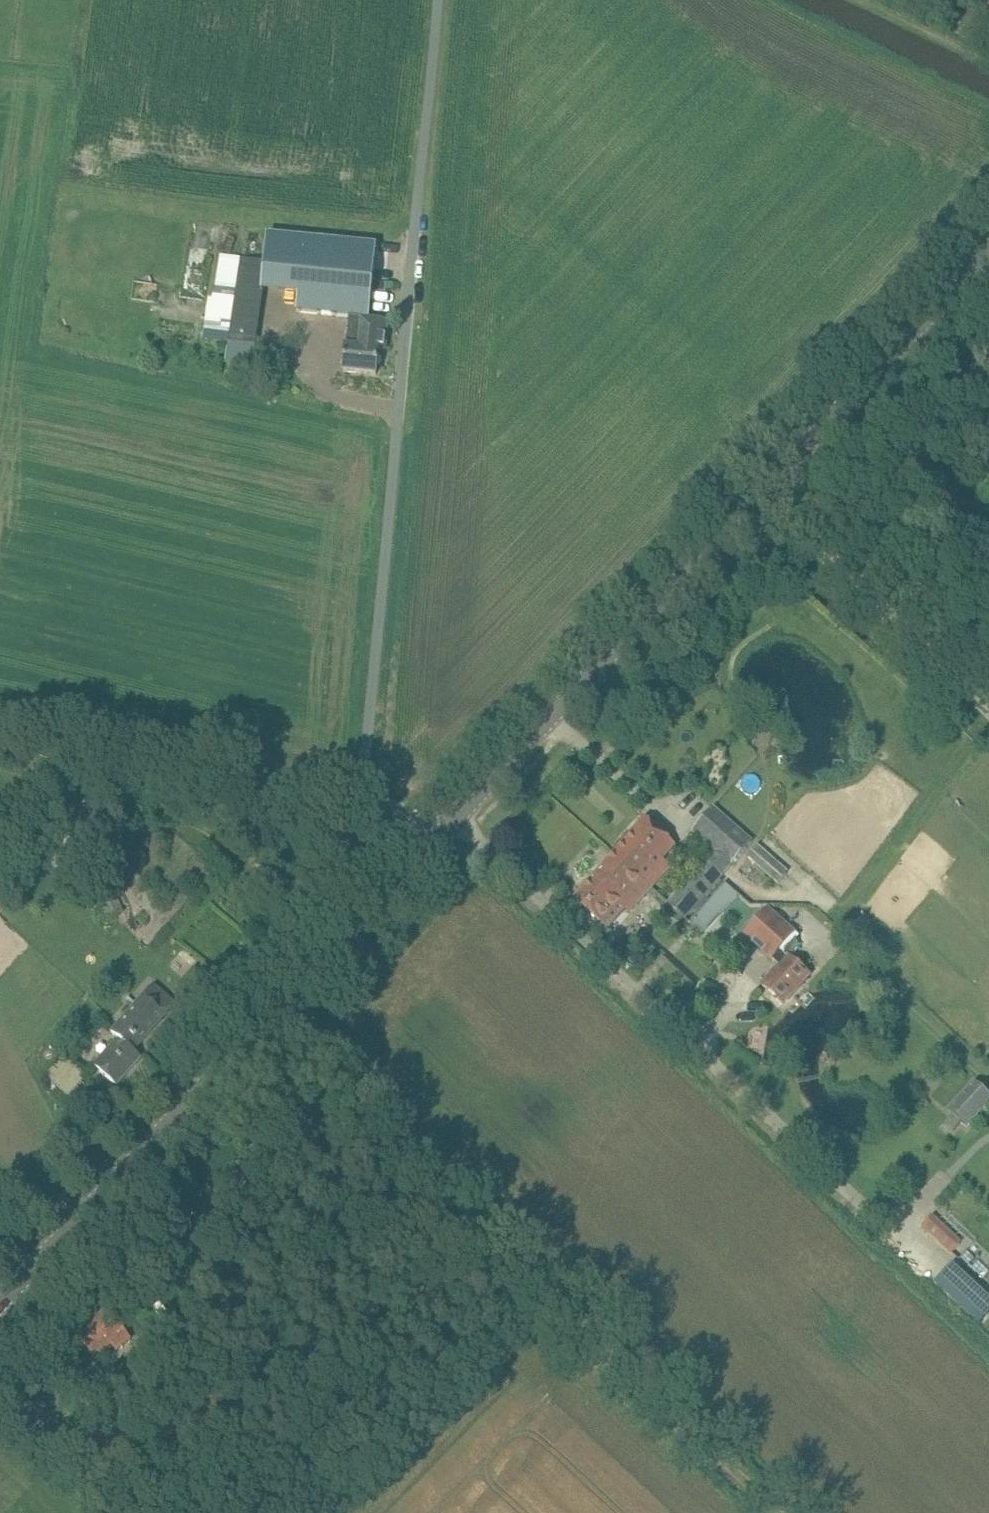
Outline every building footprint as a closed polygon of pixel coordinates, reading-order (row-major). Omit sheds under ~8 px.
[(381,317),(369,316),(375,245),(304,238),(296,311),(349,316),(348,319),(349,319),(346,346),(345,346),(343,371),(376,374),(378,350),(385,351),(388,323),(381,322),(381,317)] [(208,300),(203,338),(231,342),(228,364),(253,367),(256,345),(263,292),(267,262),(265,262),(219,255),(212,300),(208,300)] [(137,278),(133,294),(155,299),(159,283),(137,278)] [(669,902),(685,917),(753,842),(714,807),(693,831),(715,851),(669,902)] [(646,819),(615,854),(643,880),(662,859),(675,845),(661,833),(646,819)] [(782,882),(793,869),(762,842),(751,855),(782,882)] [(615,854),(575,900),(606,928),(624,908),(621,905),(643,880),(615,854)] [(795,933),(768,908),(744,935),(778,967),(762,985),(783,1004),(808,976),(779,950),(795,933)] [(118,1038),(94,1066),(116,1086),(141,1057),(134,1051),(175,1004),(153,985),(112,1032),(118,1038)] [(971,1123),(988,1107),(988,1084),(983,1077),(942,1115),(957,1131),(969,1120),(971,1123)] [(923,1227),(954,1255),(967,1240),(936,1212),(923,1227)] [(949,1270),(942,1279),(967,1301),(975,1293),(949,1270)] [(967,1307),(985,1321),(988,1316),(988,1309),(974,1298),(967,1307)] [(117,1348),(130,1338),(108,1310),(76,1336),(94,1358),(113,1343),(117,1348)]
